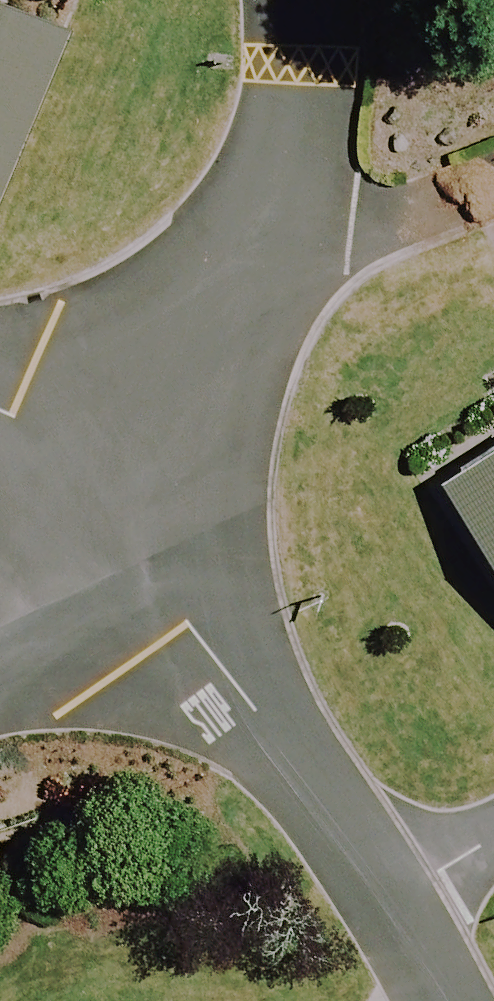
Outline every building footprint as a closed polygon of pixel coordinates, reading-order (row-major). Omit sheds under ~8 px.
[(412,525),(493,651),(493,473),(412,525)]
